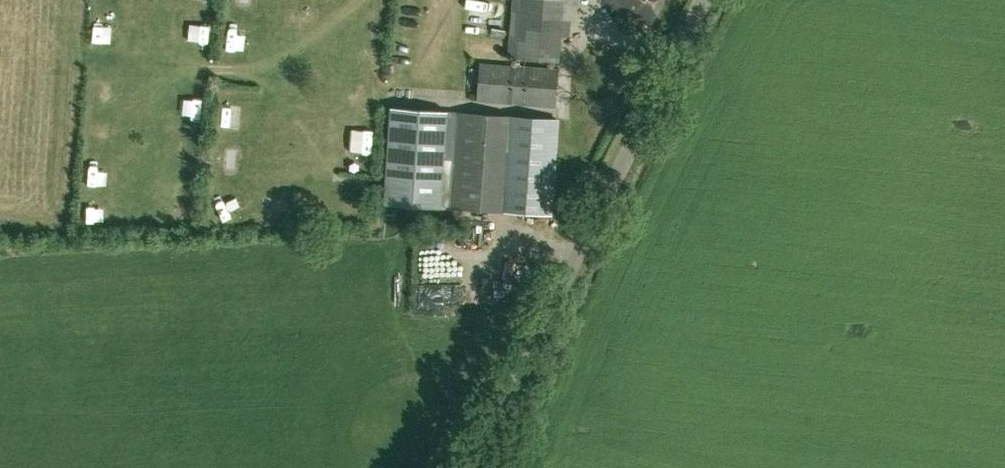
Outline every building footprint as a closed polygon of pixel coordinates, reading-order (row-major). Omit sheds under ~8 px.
[(252,9),(252,0),(233,0),(233,9),(252,9)] [(506,14),(509,0),(489,0),(486,10),(506,14)] [(508,56),(560,60),(566,1),(581,2),(581,0),(513,0),(508,56)] [(604,0),(651,23),(662,0),(605,0),(604,0)] [(600,15),(577,24),(586,48),(609,39),(600,15)] [(229,26),(228,49),(252,50),(253,28),(229,26)] [(481,64),(478,100),(556,106),(558,70),(481,64)] [(246,128),(246,102),(223,102),(223,128),(246,128)] [(390,107),(384,204),(441,208),(448,111),(390,107)] [(550,214),(556,119),(459,113),(453,208),(550,214)] [(109,185),(107,173),(88,175),(90,187),(109,185)] [(346,218),(362,217),(362,205),(345,206),(346,218)] [(584,403),(578,417),(589,422),(595,408),(584,403)]
